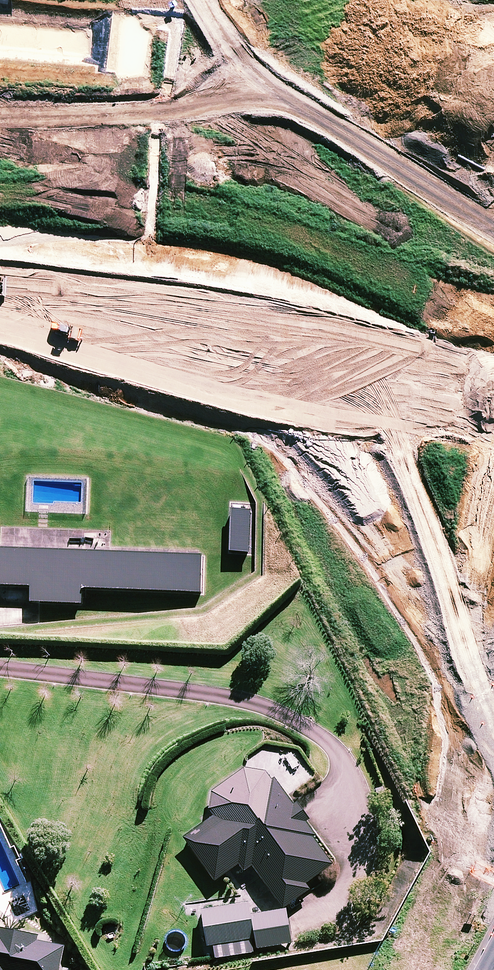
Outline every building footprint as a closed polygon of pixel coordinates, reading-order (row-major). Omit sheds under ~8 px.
[(250,506),(231,505),(229,548),(248,549),(250,506)] [(201,552),(0,544),(0,582),(32,584),(31,598),(81,600),(82,584),(200,590),(201,552)] [(249,766),(212,793),(211,805),(215,813),(185,836),(216,878),(239,861),(245,868),(253,863),(284,905),(310,886),(306,880),(332,861),(310,831),(313,829),(307,821),(311,818),(298,799),(293,802),(269,770),(249,766)] [(250,901),(203,908),(208,943),(214,942),(217,955),(258,949),(250,901)] [(64,942),(37,937),(38,930),(0,923),(0,969),(59,969),(64,942)]
